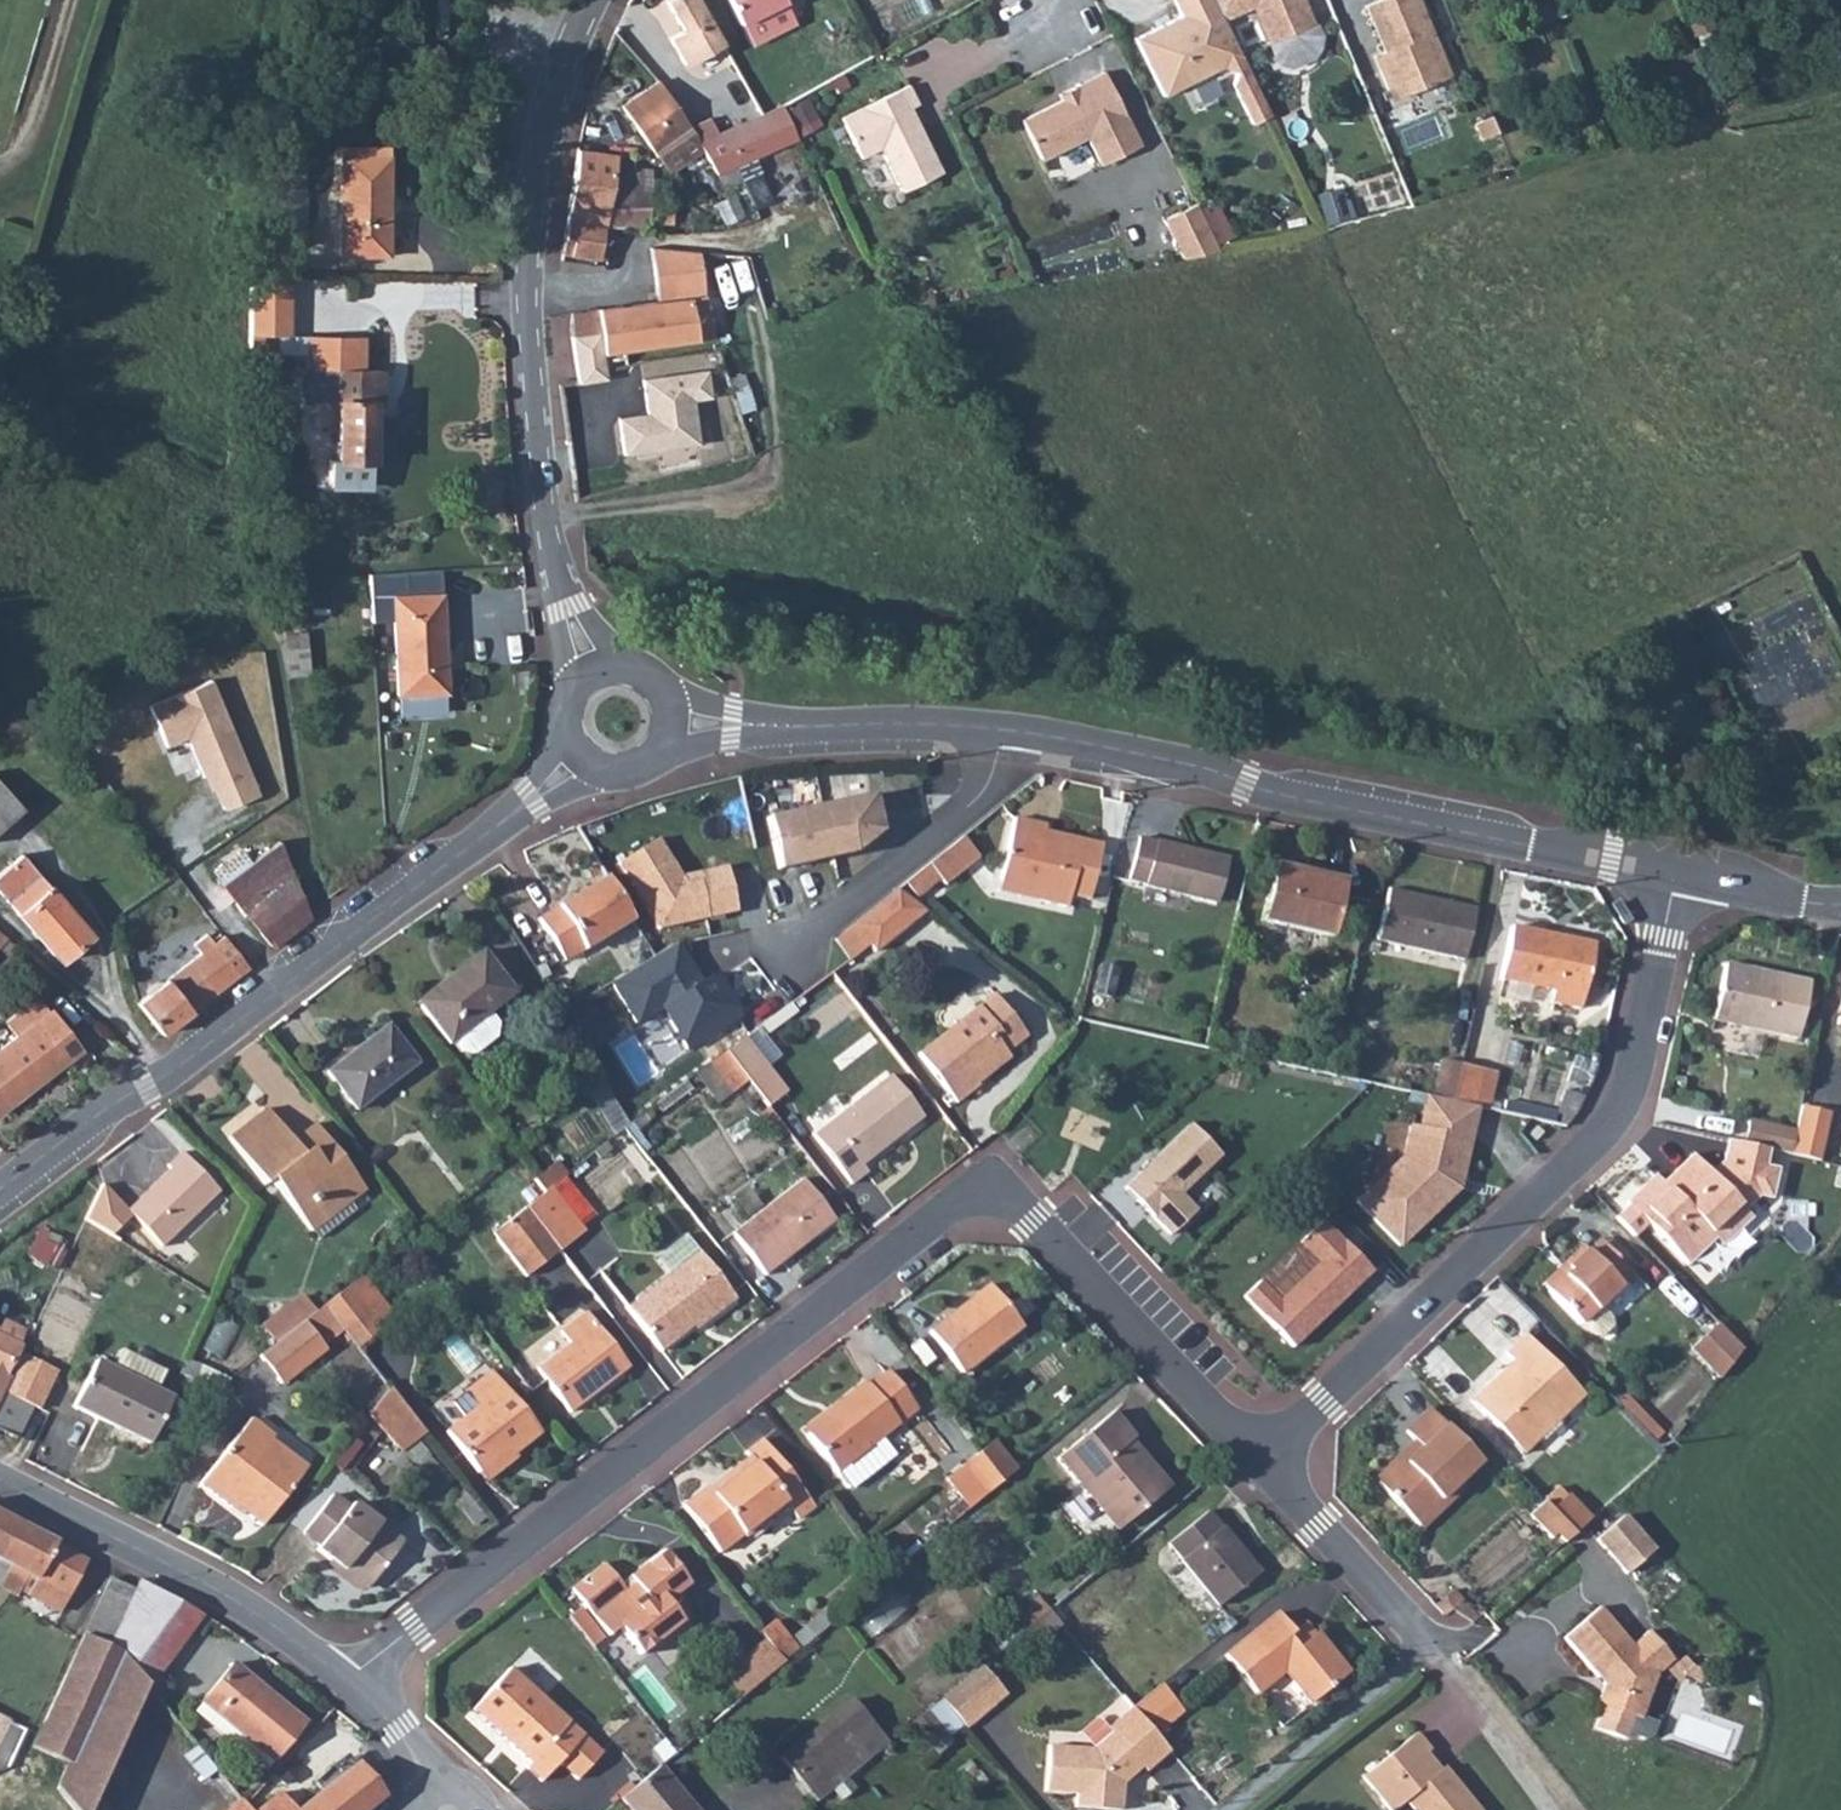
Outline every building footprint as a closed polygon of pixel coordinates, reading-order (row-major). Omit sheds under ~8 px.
[(680,27),(667,34),(683,62),(722,41),(699,0),(665,0),(680,27)] [(738,21),(783,0),(727,0),(738,21)] [(738,21),(751,49),(797,27),(785,0),(783,0),(738,21)] [(1268,116),(1222,21),(1212,0),(1170,0),(1177,17),(1134,38),(1161,95),(1223,66),(1234,72),(1230,84),(1250,125),(1268,116)] [(1222,21),(1251,9),(1265,16),(1277,42),(1310,28),(1299,0),(1212,0),(1222,21)] [(1364,8),(1384,54),(1390,68),(1379,73),(1392,101),(1448,78),(1415,0),(1381,0),(1364,8)] [(1265,16),(1251,9),(1268,45),(1277,42),(1265,16)] [(1373,58),(1379,73),(1390,68),(1384,54),(1373,58)] [(1073,92),(1058,100),(1015,120),(1034,159),(1081,136),(1096,164),(1136,146),(1100,72),(1071,86),(1073,92)] [(702,151),(696,139),(657,80),(621,103),(654,155),(655,154),(668,172),(702,151)] [(1056,94),(1058,100),(1073,92),(1071,86),(1056,94)] [(905,87),(838,119),(856,160),(876,150),(897,192),(936,175),(905,111),(914,106),(905,87)] [(715,173),(795,139),(780,105),(696,139),(702,151),(715,173)] [(337,248),(385,248),(384,140),(334,141),(337,248)] [(615,154),(578,149),(566,213),(565,221),(603,225),(609,189),(615,154)] [(632,156),(615,154),(609,189),(648,189),(649,162),(632,161),(632,156)] [(305,184),(261,184),(262,241),(304,240),(305,184)] [(648,189),(609,189),(603,225),(646,225),(648,189)] [(1158,219),(1176,258),(1216,251),(1193,202),(1158,219)] [(603,225),(565,221),(562,243),(594,246),(594,256),(599,257),(603,225)] [(594,246),(562,243),(560,253),(594,256),(594,246)] [(655,346),(712,336),(703,300),(692,251),(647,248),(656,303),(650,303),(655,346)] [(280,337),(291,337),(290,274),(252,274),(252,337),(280,337)] [(604,353),(605,361),(626,358),(624,350),(655,346),(650,303),(598,310),(601,329),(604,353)] [(570,314),(573,333),(601,329),(598,310),(570,314)] [(573,333),(575,357),(604,353),(601,329),(573,333)] [(334,374),(359,373),(357,336),(291,337),(280,337),(280,353),(305,354),(333,353),(334,374)] [(359,373),(334,374),(333,353),(305,354),(305,374),(299,381),(300,401),(306,408),(335,407),(337,463),(327,463),(327,487),(369,487),(367,404),(377,404),(376,373),(359,373)] [(709,377),(644,381),(646,420),(621,422),(623,459),(696,454),(693,406),(710,404),(709,377)] [(437,590),(391,593),(396,690),(444,687),(437,590)] [(212,677),(146,702),(164,748),(187,739),(207,790),(216,787),(224,807),(258,793),(212,677)] [(17,809),(20,807),(0,781),(0,788),(17,809)] [(0,788),(0,824),(17,809),(0,788)] [(870,798),(765,821),(776,872),(852,854),(878,834),(870,798)] [(1039,891),(1037,905),(1062,910),(1065,899),(1085,904),(1097,846),(1078,841),(1076,848),(1037,839),(1040,828),(1008,821),(996,882),(1039,891)] [(1127,883),(1142,887),(1152,843),(1137,839),(1127,883)] [(973,859),(959,841),(925,868),(938,886),(973,859)] [(1152,843),(1142,887),(1214,904),(1225,860),(1152,843)] [(618,868),(657,932),(734,915),(726,878),(684,887),(657,844),(618,868)] [(271,951),(310,920),(278,845),(236,875),(229,866),(215,876),(271,951)] [(53,960),(85,936),(19,854),(0,869),(0,895),(53,960)] [(1299,878),(1300,872),(1273,867),(1259,922),(1331,939),(1343,888),(1299,878)] [(1345,882),(1300,872),(1299,878),(1343,888),(1345,882)] [(993,894),(1037,905),(1039,891),(996,882),(993,894)] [(630,924),(622,913),(606,889),(603,884),(534,926),(562,966),(630,924)] [(920,913),(894,892),(844,931),(860,950),(865,957),(920,913)] [(1472,913),(1388,892),(1376,941),(1461,962),(1472,913)] [(1592,946),(1509,927),(1497,981),(1548,993),(1546,1004),(1576,1011),(1592,946)] [(860,950),(844,931),(831,942),(846,961),(860,950)] [(238,960),(225,944),(217,950),(213,946),(138,1004),(162,1037),(237,977),(229,967),(238,960)] [(667,948),(607,985),(632,1026),(658,1010),(683,1050),(734,1019),(710,979),(694,989),(688,978),(691,976),(682,944),(667,948)] [(479,953),(444,980),(448,985),(419,1008),(443,1042),(445,1041),(453,1051),(466,1052),(490,1034),(492,1021),(486,1013),(508,995),(479,953)] [(1805,982),(1720,963),(1708,1017),(1792,1037),(1805,982)] [(1091,993),(1109,997),(1115,969),(1098,965),(1091,993)] [(448,985),(444,980),(415,1002),(419,1008),(448,985)] [(1831,1026),(1840,1028),(1840,984),(1831,1026)] [(980,1070),(1004,1050),(1022,1036),(991,996),(915,1055),(953,1104),(977,1086),(975,1083),(967,1073),(977,1064),(980,1070)] [(6,1023),(16,1036),(48,1011),(42,1004),(29,1005),(6,1023)] [(48,1011),(16,1036),(0,1049),(0,1113),(81,1049),(48,1011)] [(324,1074),(352,1111),(412,1066),(384,1028),(324,1074)] [(783,1095),(741,1040),(721,1055),(745,1084),(766,1110),(783,1095)] [(1009,1056),(1004,1050),(980,1070),(977,1064),(967,1073),(975,1083),(1009,1056)] [(708,1065),(731,1095),(745,1084),(721,1055),(708,1065)] [(1441,1064),(1432,1101),(1447,1104),(1456,1068),(1441,1064)] [(708,1065),(693,1076),(716,1107),(731,1095),(708,1065)] [(1477,1109),(1484,1110),(1490,1075),(1456,1068),(1447,1104),(1477,1109)] [(811,1138),(849,1186),(864,1175),(859,1168),(919,1121),(887,1078),(811,1138)] [(1432,1101),(1427,1100),(1422,1130),(1410,1128),(1405,1157),(1359,1200),(1403,1246),(1462,1190),(1477,1109),(1447,1104),(1432,1101)] [(1785,1152),(1813,1158),(1823,1110),(1796,1103),(1791,1129),(1785,1152)] [(340,1201),(344,1206),(360,1193),(311,1128),(295,1141),(304,1155),(299,1158),(263,1111),(226,1139),(263,1187),(268,1183),(303,1229),(340,1201)] [(1737,1143),(1785,1152),(1791,1129),(1744,1118),(1737,1143)] [(1191,1124),(1120,1185),(1169,1242),(1199,1216),(1180,1195),(1222,1159),(1191,1124)] [(1529,1136),(1535,1144),(1546,1135),(1539,1128),(1529,1136)] [(1751,1194),(1717,1160),(1704,1172),(1686,1154),(1657,1182),(1649,1174),(1623,1202),(1682,1263),(1709,1236),(1718,1244),(1747,1215),(1739,1206),(1751,1194)] [(149,1207),(140,1226),(161,1249),(220,1195),(183,1155),(168,1168),(172,1173),(160,1183),(149,1207)] [(127,1213),(140,1226),(149,1207),(160,1183),(127,1213)] [(730,1237),(761,1278),(831,1224),(800,1184),(730,1237)] [(127,1213),(102,1186),(86,1220),(111,1237),(127,1213)] [(543,1191),(539,1195),(519,1210),(535,1230),(559,1211),(543,1191)] [(307,1234),(344,1206),(340,1201),(303,1229),(307,1234)] [(535,1230),(519,1210),(488,1235),(523,1280),(554,1255),(535,1230)] [(535,1230),(554,1255),(579,1236),(559,1211),(535,1230)] [(1327,1221),(1246,1296),(1293,1346),(1374,1271),(1327,1221)] [(1545,1292),(1596,1243),(1591,1239),(1579,1251),(1575,1248),(1536,1284),(1545,1292)] [(1626,1274),(1596,1243),(1545,1292),(1584,1332),(1596,1333),(1609,1322),(1609,1308),(1601,1299),(1626,1274)] [(623,1311),(657,1354),(711,1311),(715,1315),(731,1303),(694,1255),(623,1311)] [(345,1292),(378,1335),(393,1323),(359,1282),(345,1292)] [(928,1335),(960,1376),(1019,1329),(986,1288),(928,1335)] [(321,1311),(354,1354),(378,1335),(345,1292),(321,1311)] [(279,1343),(300,1327),(306,1322),(296,1308),(268,1328),(279,1343)] [(532,1373),(566,1416),(623,1372),(579,1317),(555,1337),(564,1348),(532,1373)] [(1719,1378),(1741,1349),(1715,1322),(1689,1347),(1719,1378)] [(279,1343),(255,1361),(277,1389),(321,1355),(300,1327),(279,1343)] [(1507,1362),(1482,1385),(1492,1397),(1477,1411),(1492,1427),(1507,1412),(1534,1439),(1578,1396),(1519,1335),(1500,1353),(1507,1362)] [(0,1339),(0,1375),(5,1377),(19,1348),(0,1339)] [(73,1409),(148,1440),(168,1397),(155,1391),(164,1371),(120,1351),(111,1372),(94,1365),(73,1409)] [(11,1380),(0,1404),(0,1433),(18,1441),(34,1408),(41,1411),(57,1374),(23,1356),(11,1380)] [(832,1415),(803,1437),(844,1490),(889,1456),(876,1440),(913,1410),(883,1372),(866,1387),(862,1383),(828,1410),(832,1415)] [(5,1377),(0,1375),(0,1404),(11,1380),(5,1377)] [(440,1435),(473,1476),(497,1455),(502,1460),(508,1457),(533,1435),(486,1376),(448,1407),(459,1420),(440,1435)] [(1492,1397),(1482,1385),(1465,1400),(1477,1411),(1492,1397)] [(385,1393),(367,1417),(397,1453),(418,1437),(385,1393)] [(168,1397),(148,1440),(152,1442),(172,1398),(168,1397)] [(800,1433),(803,1437),(832,1415),(828,1410),(800,1433)] [(1412,1521),(1454,1479),(1473,1460),(1423,1410),(1401,1431),(1413,1444),(1375,1482),(1412,1521)] [(1518,1454),(1534,1439),(1507,1412),(1492,1427),(1518,1454)] [(1053,1463),(1099,1517),(1105,1511),(1120,1528),(1166,1489),(1128,1445),(1133,1440),(1111,1416),(1053,1463)] [(197,1485),(228,1510),(231,1506),(259,1528),(304,1472),(268,1444),(271,1439),(248,1421),(197,1485)] [(784,1511),(796,1524),(813,1511),(759,1443),(741,1456),(746,1462),(706,1494),(704,1491),(680,1510),(718,1557),(740,1540),(743,1543),(784,1511)] [(1000,1484),(1013,1473),(989,1444),(977,1454),(1000,1484)] [(946,1479),(970,1509),(1000,1484),(977,1454),(946,1479)] [(497,1455),(473,1476),(480,1486),(511,1461),(508,1457),(502,1460),(497,1455)] [(1460,1486),(1454,1479),(1412,1521),(1420,1527),(1460,1486)] [(346,1510),(329,1497),(301,1535),(317,1548),(313,1554),(363,1590),(398,1543),(349,1506),(346,1510)] [(1562,1543),(1572,1535),(1541,1503),(1527,1516),(1547,1538),(1552,1534),(1562,1543)] [(1105,1511),(1099,1517),(1113,1533),(1120,1528),(1105,1511)] [(1628,1512),(1598,1536),(1628,1573),(1658,1548),(1628,1512)] [(3,1591),(12,1570),(3,1564),(20,1526),(0,1515),(0,1589),(3,1591)] [(1260,1578),(1206,1517),(1166,1549),(1220,1612),(1260,1578)] [(12,1570),(3,1591),(13,1596),(22,1601),(33,1581),(72,1598),(90,1560),(20,1526),(3,1564),(12,1570)] [(565,1593),(602,1640),(615,1630),(648,1671),(659,1671),(689,1646),(691,1639),(666,1604),(688,1586),(661,1552),(617,1586),(600,1566),(565,1593)] [(111,1641),(149,1689),(151,1692),(201,1617),(139,1584),(134,1595),(111,1641)] [(114,1585),(111,1594),(101,1628),(111,1641),(134,1595),(114,1585)] [(67,1809),(100,1809),(94,1802),(149,1689),(111,1641),(101,1628),(111,1594),(105,1591),(91,1630),(33,1757),(40,1771),(49,1758),(59,1765),(48,1787),(67,1809)] [(1018,1637),(1026,1631),(1046,1613),(1035,1600),(1007,1623),(1018,1637)] [(566,1601),(557,1609),(587,1646),(596,1639),(566,1601)] [(1636,1645),(1603,1607),(1569,1637),(1603,1675),(1609,1669),(1610,1676),(1601,1700),(1608,1703),(1598,1729),(1628,1740),(1638,1715),(1643,1717),(1661,1671),(1677,1658),(1653,1630),(1636,1645)] [(1039,1646),(1059,1628),(1046,1613),(1026,1631),(1039,1646)] [(1347,1674),(1313,1635),(1301,1646),(1291,1636),(1274,1615),(1221,1661),(1253,1697),(1281,1673),(1308,1704),(1347,1674)] [(772,1623),(757,1637),(761,1642),(779,1665),(795,1651),(772,1623)] [(1301,1646),(1313,1635),(1305,1625),(1291,1636),(1301,1646)] [(765,1681),(781,1667),(779,1665),(761,1642),(744,1655),(765,1681)] [(740,1702),(765,1681),(744,1655),(719,1676),(740,1702)] [(232,1668),(202,1707),(274,1764),(306,1726),(232,1668)] [(507,1669),(468,1712),(525,1762),(521,1768),(539,1783),(557,1763),(577,1781),(601,1752),(507,1669)] [(937,1705),(962,1732),(1001,1700),(977,1671),(937,1705)] [(1131,1711),(1143,1725),(1147,1722),(1157,1732),(1179,1712),(1159,1689),(1131,1711)] [(847,1741),(867,1764),(884,1749),(849,1705),(810,1737),(826,1758),(847,1741)] [(274,1764),(202,1707),(196,1715),(268,1771),(274,1764)] [(1143,1725),(1131,1711),(1108,1731),(1111,1736),(1093,1753),(1049,1749),(1045,1795),(1076,1798),(1075,1809),(1121,1809),(1123,1787),(1119,1783),(1125,1779),(1129,1782),(1142,1771),(1146,1775),(1169,1755),(1143,1725)] [(5,1765),(22,1729),(0,1718),(0,1767),(5,1765)] [(945,1745),(921,1718),(906,1730),(929,1758),(945,1745)] [(188,1737),(178,1725),(171,1732),(180,1743),(188,1737)] [(1438,1767),(1432,1773),(1417,1755),(1422,1751),(1409,1735),(1354,1779),(1378,1809),(1385,1809),(1397,1800),(1405,1809),(1474,1809),(1438,1767)] [(780,1762),(815,1806),(867,1764),(847,1741),(826,1758),(810,1737),(780,1762)] [(205,1784),(217,1773),(197,1748),(184,1760),(205,1784)] [(616,1803),(622,1809),(691,1809),(657,1770),(616,1803)] [(381,1802),(355,1771),(301,1809),(372,1809),(381,1802)] [(280,1796),(264,1809),(292,1809),(280,1796)]
